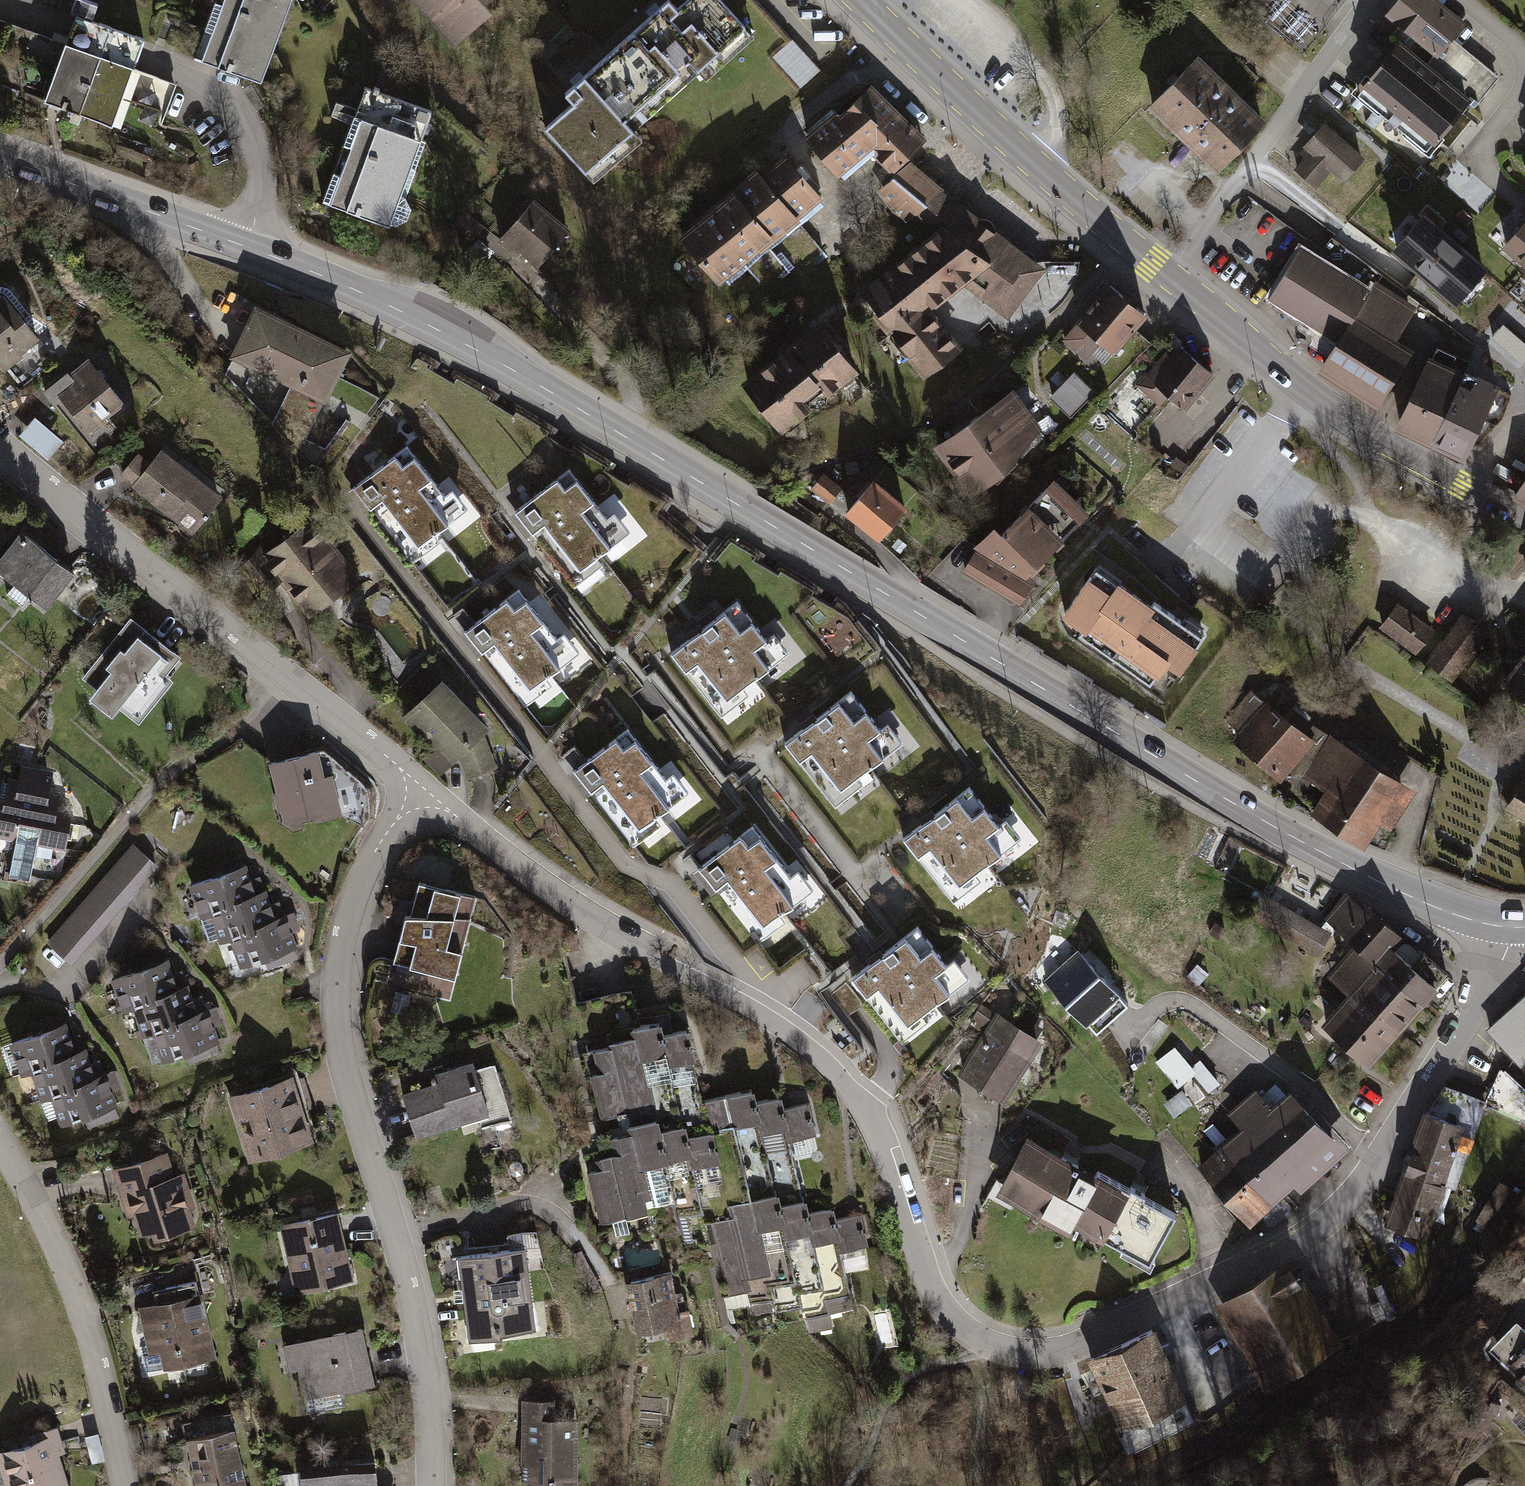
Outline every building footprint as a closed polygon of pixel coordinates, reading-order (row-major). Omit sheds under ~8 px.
[(285,0),(214,0),(194,58),(257,80),(285,0)] [(454,45),(495,4),(491,0),(413,0),(454,45)] [(756,33),(726,0),(684,0),(680,3),(677,0),(662,0),(565,86),(575,95),(542,124),(595,180),(645,131),(639,125),(697,70),(706,79),(756,33)] [(1383,16),(1432,56),(1461,21),(1436,0),(1397,0),(1383,16)] [(134,50),(138,37),(71,14),(66,26),(41,99),(108,123),(134,50)] [(820,71),(792,39),(772,58),(799,90),(820,71)] [(1397,45),(1360,87),(1433,150),(1470,108),(1397,45)] [(1264,122),(1195,52),(1145,101),(1192,148),(1215,171),(1264,122)] [(832,106),(801,134),(835,177),(869,148),(892,172),(924,136),(869,82),(836,111),(832,106)] [(387,225),(428,108),(362,86),(322,202),(387,225)] [(1364,155),(1325,122),(1305,145),(1312,152),(1298,169),(1320,188),(1334,171),(1344,179),(1364,155)] [(758,164),(679,235),(721,278),(825,194),(785,149),(763,170),(758,164)] [(1008,320),(1047,268),(910,161),(876,190),(901,224),(914,215),(932,230),(859,289),(875,311),(870,314),(885,335),(888,333),(921,378),(961,346),(932,308),(962,285),(1008,320)] [(501,234),(541,264),(572,225),(532,194),(501,234)] [(1487,261),(1422,207),(1392,242),(1457,296),(1487,261)] [(483,225),(464,211),(454,225),(473,238),(483,225)] [(1503,242),(1524,262),(1524,219),(1503,242)] [(1300,233),(1261,297),(1332,339),(1315,366),(1375,402),(1409,346),(1395,337),(1416,302),(1300,233)] [(1147,313),(1106,280),(1061,339),(1086,359),(1101,342),(1114,352),(1147,313)] [(0,295),(0,366),(5,372),(23,356),(20,354),(39,337),(3,293),(0,295)] [(255,302),(229,358),(326,403),(350,349),(255,302)] [(862,369),(822,315),(744,380),(782,433),(862,369)] [(1524,358),(1524,339),(1504,327),(1496,341),(1524,358)] [(1215,372),(1178,343),(1171,352),(1166,349),(1135,384),(1160,406),(1168,395),(1184,408),(1215,372)] [(124,398),(88,356),(69,372),(66,368),(41,389),(83,440),(107,420),(104,416),(124,398)] [(1421,360),(1388,426),(1458,461),(1491,396),(1421,360)] [(1093,392),(1072,372),(1049,397),(1070,417),(1093,392)] [(1046,433),(1008,385),(932,444),(971,493),(1046,433)] [(63,440),(34,415),(18,434),(47,459),(63,440)] [(348,485),(409,562),(436,541),(428,532),(463,504),(449,485),(442,491),(403,442),(348,485)] [(223,497),(162,446),(150,460),(138,451),(119,475),(191,533),(223,497)] [(569,466),(514,509),(575,585),(603,563),(596,555),(630,529),(614,509),(607,514),(569,466)] [(1511,490),(1524,499),(1524,467),(1511,490)] [(844,487),(823,471),(809,490),(830,504),(844,487)] [(910,504),(877,475),(845,513),(879,540),(910,504)] [(1053,477),(1000,529),(1035,564),(1088,511),(1053,477)] [(310,515),(266,551),(260,545),(239,567),(266,595),(280,583),(310,615),(360,575),(310,515)] [(1027,574),(1035,564),(1000,529),(991,522),(971,546),(974,549),(961,573),(1018,604),(1033,578),(1027,574)] [(21,529),(0,554),(0,572),(47,610),(76,572),(21,529)] [(1098,563),(1060,614),(1082,630),(1080,633),(1148,683),(1164,661),(1178,671),(1202,638),(1174,618),(1098,563)] [(518,582),(458,629),(523,711),(555,685),(548,676),(583,649),(561,621),(554,627),(518,582)] [(733,597),(668,646),(719,713),(748,691),(741,682),(786,648),(773,631),(764,638),(733,597)] [(1435,628),(1397,601),(1379,625),(1417,653),(1435,628)] [(181,655),(129,615),(81,678),(96,689),(88,699),(113,718),(119,710),(138,724),(172,680),(165,675),(181,655)] [(1489,636),(1465,618),(1449,639),(1433,659),(1457,677),(1489,636)] [(1498,677),(1524,698),(1524,641),(1498,677)] [(564,667),(574,677),(595,658),(585,648),(564,667)] [(421,698),(401,718),(434,748),(424,759),(440,776),(460,756),(467,780),(500,770),(484,734),(489,727),(432,667),(411,688),(421,698)] [(853,689),(786,742),(833,802),(857,783),(853,777),(903,738),(888,719),(881,724),(853,689)] [(1285,714),(1267,699),(1232,742),(1280,782),(1282,779),(1306,792),(1311,783),(1324,791),(1310,814),(1364,849),(1380,824),(1391,829),(1416,790),(1312,723),(1289,707),(1285,714)] [(662,771),(626,725),(568,770),(627,845),(658,820),(652,812),(687,785),(671,764),(662,771)] [(318,749),(268,761),(284,824),(314,816),(316,822),(342,815),(332,774),(325,776),(318,749)] [(21,764),(18,777),(7,776),(2,799),(0,799),(0,837),(14,840),(7,875),(29,879),(35,844),(66,850),(72,810),(57,809),(60,791),(49,789),(54,771),(21,764)] [(1506,802),(1524,814),(1524,773),(1506,802)] [(968,783),(904,835),(955,898),(979,880),(973,873),(1019,835),(1005,818),(999,822),(968,783)] [(788,870),(751,822),(696,864),(755,941),(785,918),(778,909),(810,885),(795,865),(788,870)] [(132,843),(47,942),(71,966),(158,865),(132,843)] [(245,865),(187,884),(199,919),(210,916),(219,942),(230,939),(239,967),(297,947),(285,913),(274,917),(265,889),(255,893),(245,865)] [(477,897),(420,882),(411,914),(406,914),(392,962),(456,977),(477,897)] [(1347,891),(1324,918),(1326,920),(1337,929),(1354,944),(1375,962),(1390,944),(1394,948),(1406,935),(1366,900),(1362,904),(1347,891)] [(1262,892),(1248,917),(1319,958),(1333,933),(1337,929),(1326,920),(1320,925),(1262,892)] [(944,963),(914,925),(853,975),(903,1038),(928,1018),(922,1011),(969,973),(954,954),(944,963)] [(1390,944),(1375,962),(1424,1004),(1439,986),(1437,984),(1447,973),(1423,952),(1421,954),(1408,942),(1402,942),(1395,949),(1394,948),(1390,944)] [(1327,976),(1348,994),(1396,1036),(1424,1004),(1375,962),(1354,944),(1327,976)] [(1084,1026),(1119,996),(1083,954),(1048,984),(1084,1026)] [(167,959),(110,979),(122,1014),(132,1011),(141,1037),(152,1034),(161,1062),(219,1042),(207,1008),(197,1012),(187,984),(177,987),(167,959)] [(1369,1066),(1396,1036),(1348,994),(1321,1025),(1369,1066)] [(1487,1029),(1521,1067),(1524,1065),(1524,994),(1487,1029)] [(1040,1036),(996,1009),(959,1070),(1004,1097),(1040,1036)] [(606,1046),(592,1049),(597,1073),(589,1075),(599,1120),(617,1116),(619,1125),(608,1127),(614,1156),(595,1160),(597,1171),(587,1173),(599,1225),(626,1219),(629,1232),(652,1227),(649,1214),(674,1208),(677,1219),(702,1213),(704,1225),(712,1223),(732,1307),(753,1302),(756,1313),(805,1302),(810,1324),(826,1320),(821,1297),(848,1291),(843,1272),(869,1266),(865,1249),(870,1248),(862,1214),(838,1220),(835,1207),(808,1214),(805,1201),(802,1201),(787,1139),(812,1132),(806,1105),(784,1110),(781,1095),(759,1100),(756,1087),(704,1100),(695,1063),(698,1062),(689,1026),(667,1031),(664,1018),(628,1027),(630,1036),(605,1041),(606,1046)] [(65,1022),(7,1042),(19,1077),(29,1074),(39,1100),(49,1097),(59,1125),(116,1105),(105,1071),(94,1074),(84,1047),(74,1050),(65,1022)] [(1176,1049),(1158,1063),(1177,1086),(1194,1072),(1191,1068),(1176,1049)] [(1191,1068),(1194,1072),(1209,1093),(1219,1085),(1201,1060),(1191,1068)] [(437,1080),(402,1093),(419,1139),(492,1117),(474,1061),(434,1072),(437,1080)] [(292,1076),(229,1095),(250,1162),(312,1142),(292,1076)] [(1457,1188),(1487,1102),(1446,1085),(1429,1111),(1425,1110),(1387,1224),(1429,1238),(1447,1185),(1457,1188)] [(1196,1168),(1250,1225),(1295,1183),(1302,1192),(1349,1149),(1291,1088),(1274,1103),(1256,1087),(1228,1112),(1242,1126),(1196,1168)] [(1181,1090),(1164,1103),(1174,1116),(1191,1103),(1181,1090)] [(1028,1132),(997,1189),(1096,1243),(1100,1235),(1144,1258),(1170,1210),(1028,1132)] [(174,1174),(168,1150),(111,1170),(127,1218),(134,1217),(140,1237),(152,1232),(154,1238),(196,1226),(191,1208),(195,1207),(184,1170),(174,1174)] [(1500,1181),(1474,1217),(1496,1233),(1520,1197),(1500,1181)] [(337,1211),(278,1226),(295,1293),(354,1279),(337,1211)] [(525,1255),(457,1262),(465,1341),(533,1334),(525,1255)] [(1296,1259),(1217,1304),(1264,1387),(1344,1342),(1296,1259)] [(672,1271),(625,1282),(637,1333),(663,1327),(666,1341),(704,1333),(698,1307),(680,1311),(672,1271)] [(202,1293),(198,1294),(196,1282),(153,1291),(155,1303),(137,1306),(148,1354),(160,1352),(163,1368),(217,1357),(202,1293)] [(1382,1283),(1366,1291),(1379,1317),(1395,1309),(1382,1283)] [(1518,1320),(1491,1350),(1524,1386),(1524,1326),(1518,1320)] [(375,1384),(362,1326),(284,1345),(290,1373),(298,1371),(305,1399),(375,1384)] [(1158,1329),(1088,1358),(1117,1425),(1186,1395),(1158,1329)] [(520,1401),(521,1483),(574,1484),(573,1419),(553,1419),(553,1401),(520,1401)] [(0,1451),(0,1473),(4,1485),(70,1485),(60,1455),(66,1453),(57,1425),(36,1431),(39,1438),(0,1451)] [(236,1430),(186,1440),(195,1485),(247,1485),(236,1430)] [(300,1474),(301,1485),(378,1485),(375,1467),(300,1474)]
